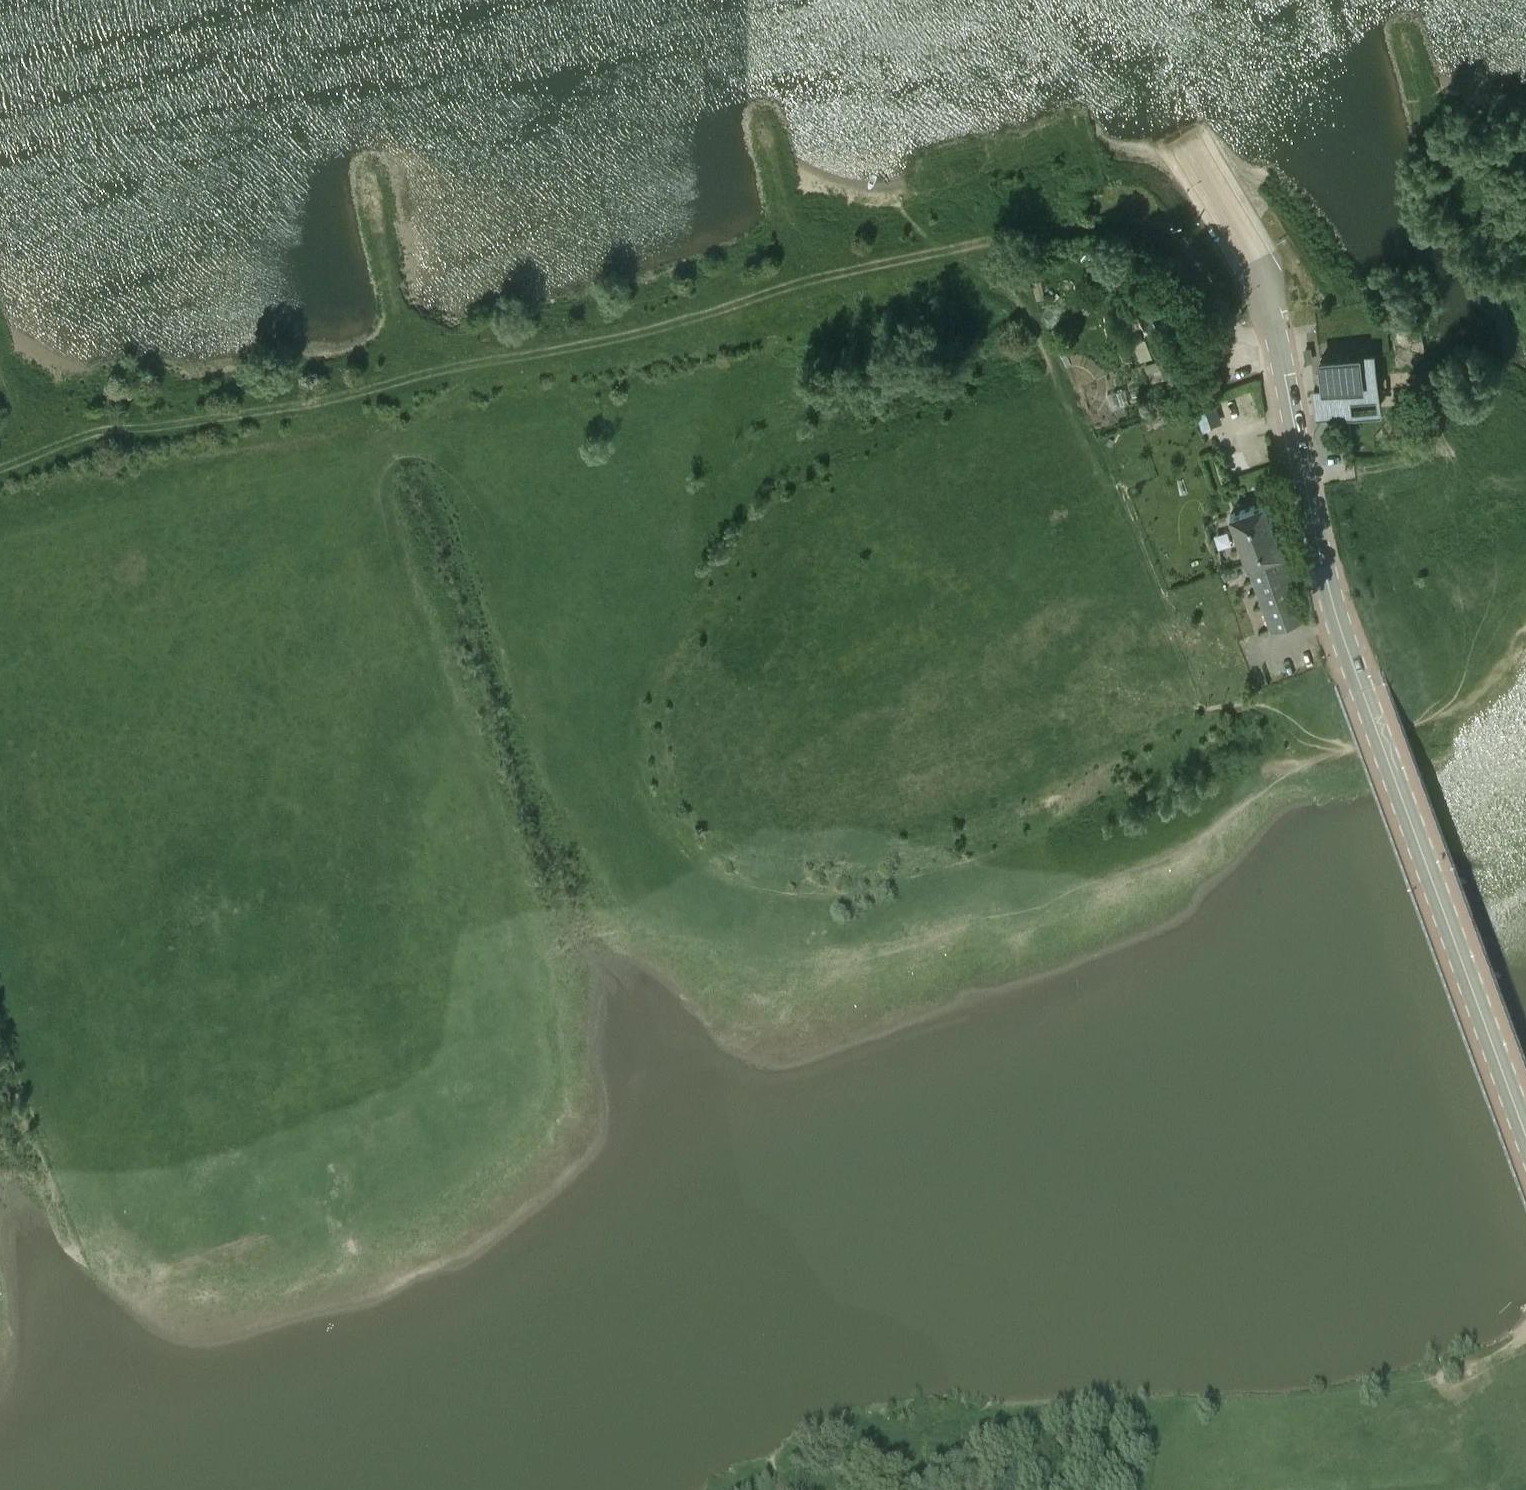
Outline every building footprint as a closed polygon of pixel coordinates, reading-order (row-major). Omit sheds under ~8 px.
[(1192,284),(1188,276),(1180,280),(1184,288),(1192,284)] [(1168,349),(1166,341),(1159,324),(1155,321),(1148,301),(1138,305),(1145,324),(1144,330),(1153,354),(1168,349)] [(1197,344),(1202,357),(1213,353),(1209,340),(1197,344)] [(1311,345),(1303,346),(1306,361),(1313,360),(1311,345)] [(1372,354),(1319,360),(1320,368),(1321,379),(1323,391),(1313,392),(1316,415),(1347,411),(1344,389),(1348,389),(1351,411),(1378,408),(1372,354)] [(1304,616),(1281,552),(1264,502),(1230,514),(1270,628),(1304,616)] [(1227,585),(1245,579),(1239,563),(1222,569),(1227,585)]
